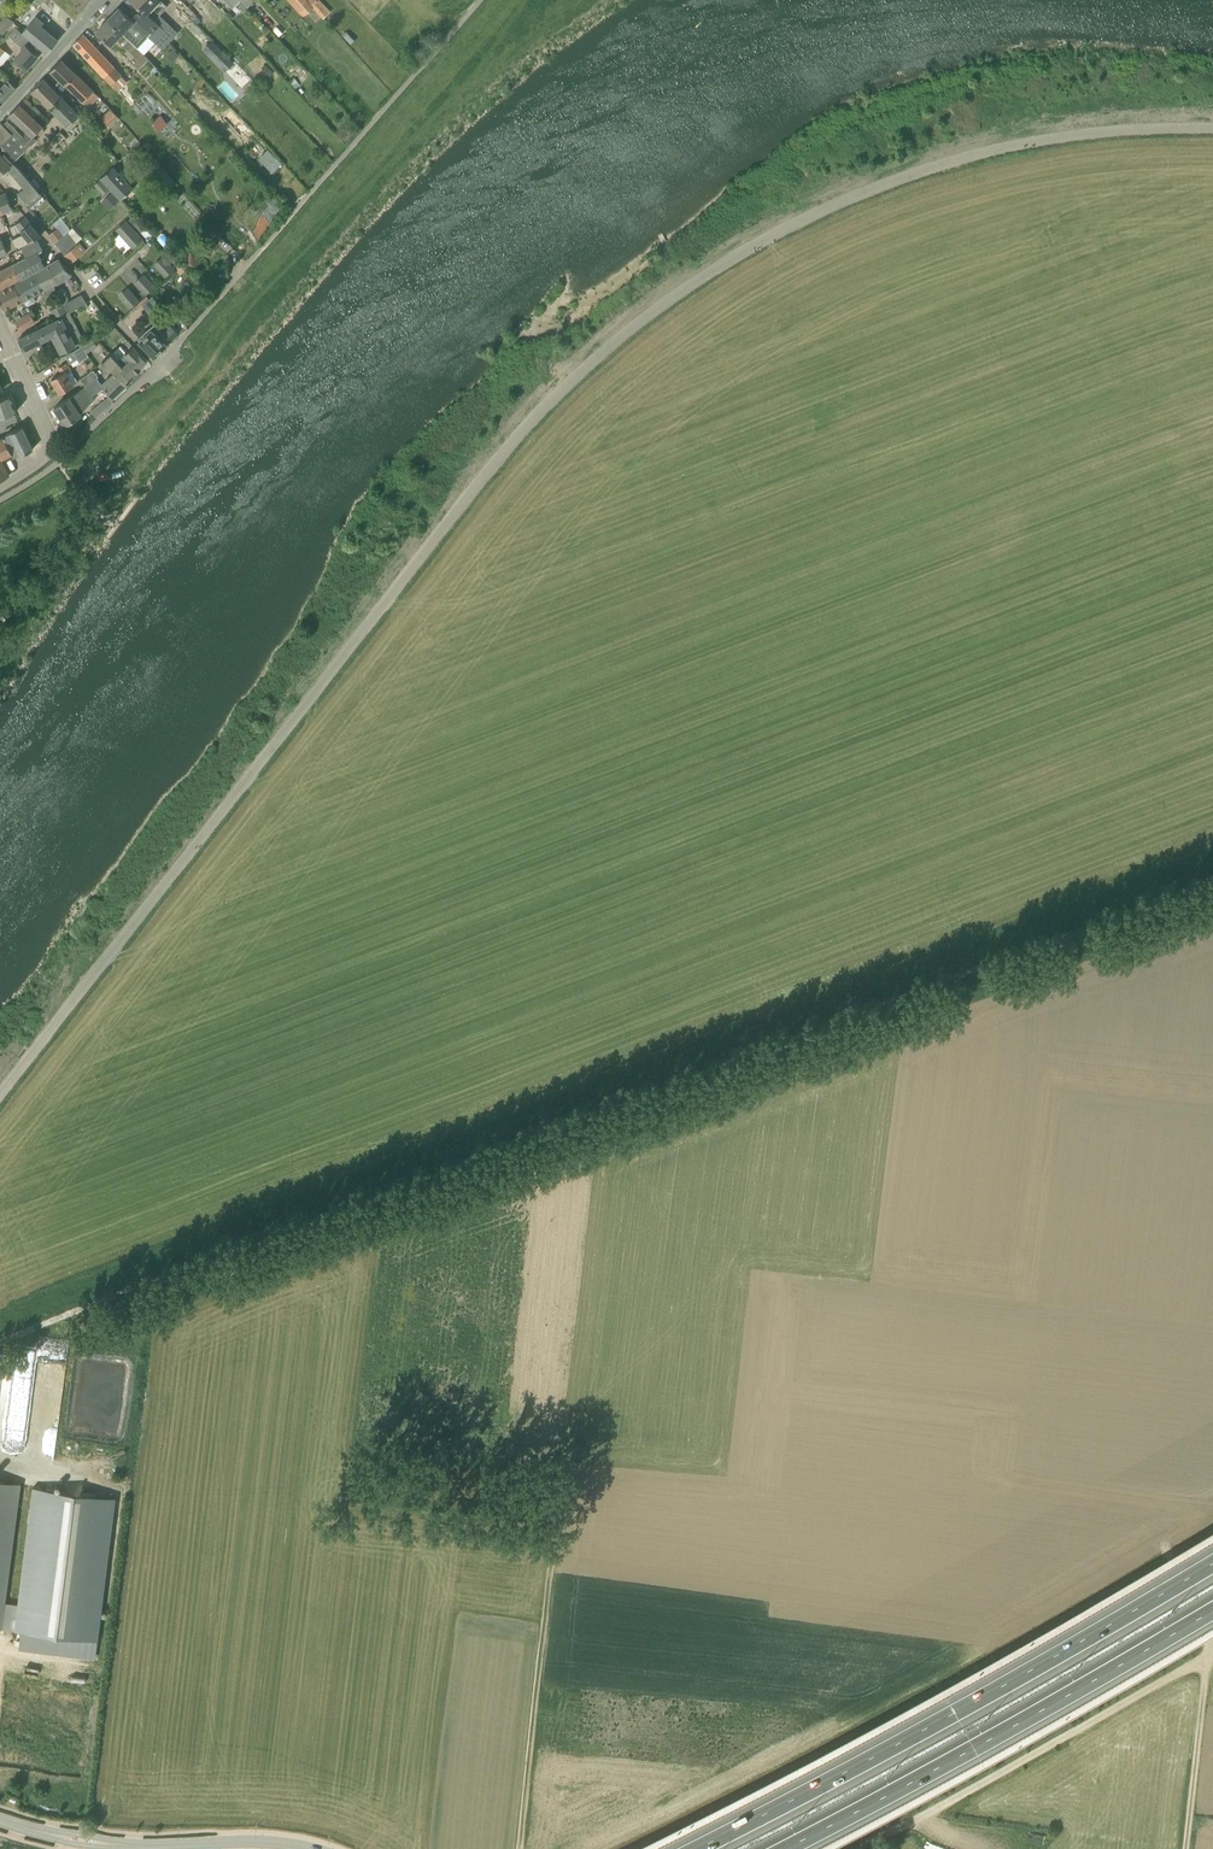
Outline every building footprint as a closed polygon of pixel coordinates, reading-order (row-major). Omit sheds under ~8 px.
[(135,15),(152,32),(149,35),(149,36),(164,49),(174,38),(155,20),(168,6),(161,0),(133,0),(141,8),(135,15)] [(306,0),(289,0),(303,16),(313,7),(306,0)] [(313,7),(323,18),(331,12),(320,0),(306,0),(313,7)] [(18,27),(39,45),(48,52),(58,40),(43,27),(50,18),(36,6),(18,27)] [(136,46),(138,48),(149,36),(149,35),(152,32),(135,15),(131,19),(119,7),(108,19),(136,46)] [(3,34),(14,22),(7,15),(0,22),(0,31),(3,34)] [(138,69),(149,59),(138,48),(136,46),(108,19),(97,31),(111,45),(117,39),(135,56),(130,61),(138,69)] [(14,57),(18,60),(27,68),(38,56),(26,45),(30,40),(16,28),(9,35),(23,47),(14,57)] [(83,34),(74,43),(102,73),(115,87),(124,79),(104,57),(83,34)] [(212,40),(204,48),(225,70),(234,61),(212,40)] [(94,92),(61,59),(51,69),(84,102),(94,92)] [(0,83),(0,105),(17,88),(5,77),(0,83)] [(68,124),(78,114),(67,103),(61,96),(43,78),(32,90),(32,91),(33,90),(46,103),(59,115),(68,124)] [(20,103),(28,111),(33,105),(26,98),(26,97),(20,103)] [(28,111),(20,103),(10,114),(29,132),(24,137),(32,144),(37,139),(34,136),(44,126),(28,111)] [(101,118),(110,128),(120,118),(111,108),(101,118)] [(3,124),(27,149),(32,144),(24,137),(7,120),(3,124)] [(27,204),(31,208),(44,196),(20,169),(14,162),(27,149),(3,124),(1,122),(0,123),(0,176),(8,169),(25,187),(18,193),(27,204)] [(260,156),(274,171),(283,162),(269,147),(260,156)] [(127,178),(129,177),(116,163),(101,177),(121,199),(135,186),(127,178)] [(13,208),(6,193),(0,195),(0,214),(13,208)] [(25,216),(16,224),(11,227),(13,233),(14,235),(19,246),(24,244),(41,236),(25,216)] [(142,239),(126,221),(117,229),(133,247),(142,239)] [(49,234),(54,240),(62,235),(57,228),(49,234)] [(68,231),(62,235),(54,240),(65,254),(78,243),(68,231)] [(2,239),(0,240),(0,254),(8,251),(19,246),(14,235),(13,233),(2,238),(2,239)] [(21,277),(44,265),(42,261),(44,259),(43,256),(40,257),(38,252),(42,250),(38,240),(22,248),(26,259),(14,265),(21,277)] [(79,242),(78,243),(65,254),(71,262),(86,250),(79,242)] [(185,266),(198,266),(199,252),(185,251),(185,266)] [(165,276),(173,268),(163,257),(155,264),(165,276)] [(57,292),(55,288),(54,284),(71,274),(59,258),(48,265),(48,266),(32,275),(41,292),(41,291),(44,298),(57,292)] [(0,271),(0,288),(21,277),(14,265),(0,271)] [(146,293),(154,286),(143,274),(135,282),(146,293)] [(32,275),(15,284),(23,300),(26,305),(28,306),(34,303),(35,301),(33,296),(41,292),(32,275)] [(5,310),(23,300),(15,284),(0,291),(0,300),(5,310)] [(81,294),(70,301),(65,291),(59,294),(64,303),(70,313),(76,309),(86,302),(81,294)] [(131,292),(123,299),(130,307),(138,300),(131,292)] [(55,320),(62,317),(70,313),(64,303),(50,311),(55,320)] [(16,321),(16,322),(20,330),(21,330),(21,329),(35,321),(31,313),(16,321)] [(138,337),(146,346),(155,355),(186,326),(178,317),(176,315),(169,321),(171,323),(164,330),(156,321),(154,323),(138,337)] [(76,345),(67,328),(62,317),(55,320),(24,335),(23,335),(23,336),(19,338),(24,349),(52,335),(62,353),(76,345)] [(93,338),(81,345),(86,353),(97,346),(93,338)] [(89,356),(86,353),(81,345),(65,356),(70,363),(77,359),(80,362),(89,356)] [(133,345),(127,351),(117,360),(123,366),(128,362),(137,372),(141,368),(140,367),(147,360),(133,345)] [(123,366),(117,360),(111,353),(102,360),(109,369),(111,367),(114,371),(125,382),(129,378),(136,371),(137,372),(128,362),(123,366)] [(58,367),(62,372),(51,379),(61,393),(74,384),(66,373),(71,370),(66,362),(58,367)] [(114,371),(102,384),(104,387),(110,396),(112,399),(127,384),(125,382),(114,371)] [(104,387),(102,384),(97,378),(86,387),(81,390),(54,407),(66,424),(82,414),(80,410),(86,405),(86,406),(95,398),(93,395),(104,387)] [(6,414),(17,410),(12,394),(0,398),(0,416),(6,414)] [(112,399),(110,396),(90,411),(95,417),(114,402),(112,399)] [(9,475),(1,458),(12,454),(14,458),(33,449),(22,426),(6,434),(7,436),(0,439),(0,480),(9,475)] [(16,1626),(19,1599),(6,1598),(21,1479),(0,1476),(0,1624),(16,1626)] [(116,1494),(33,1483),(19,1599),(16,1626),(21,1627),(20,1645),(95,1655),(116,1494)]
